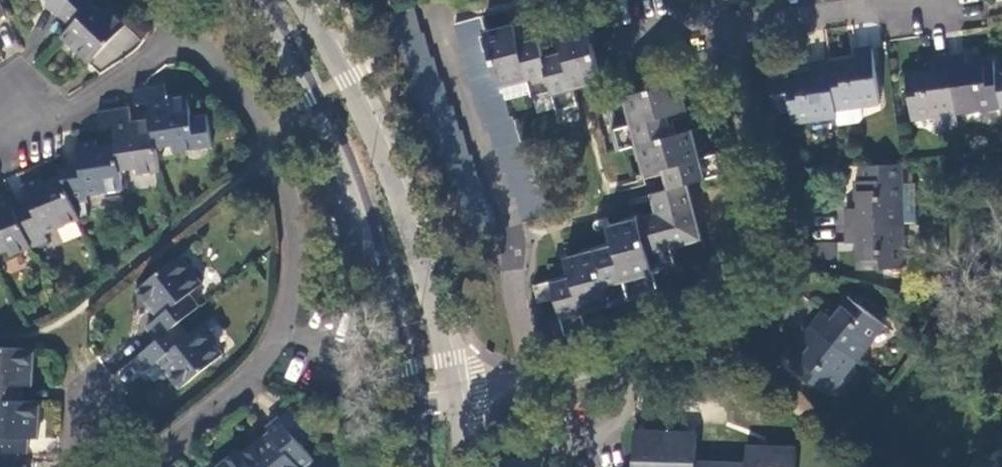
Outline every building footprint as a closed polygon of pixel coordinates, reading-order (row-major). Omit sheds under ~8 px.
[(71,0),(51,0),(48,6),(62,15),(71,0)] [(62,15),(74,25),(63,35),(68,40),(91,62),(104,48),(118,62),(127,57),(138,48),(144,44),(146,40),(145,38),(113,7),(107,13),(95,0),(71,0),(62,15)] [(472,236),(497,229),(491,204),(488,205),(481,179),(478,180),(471,154),(468,155),(461,131),(458,132),(451,106),(449,107),(442,82),(439,83),(432,59),(430,60),(423,33),(420,34),(414,9),(387,16),(394,42),(397,41),(404,67),(407,66),(413,90),(416,89),(423,115),(426,114),(433,140),(436,139),(442,163),(444,162),(451,187),(455,186),(462,212),(465,211),(472,236)] [(524,222),(550,214),(543,188),(539,190),(533,163),(530,164),(523,139),(520,140),(514,116),(511,117),(507,100),(505,91),(501,92),(486,35),(481,17),(456,24),(477,100),(479,99),(486,124),(488,123),(496,148),(498,147),(505,171),(507,171),(514,197),(517,196),(524,222)] [(559,112),(579,107),(574,87),(602,78),(589,27),(560,35),(565,55),(545,60),(540,41),(520,46),(515,26),(486,35),(501,92),(505,91),(507,100),(534,93),(535,97),(554,92),(559,112)] [(91,62),(103,73),(118,62),(104,48),(91,62)] [(830,66),(830,61),(812,64),(814,75),(803,77),(790,79),(790,74),(771,76),(774,95),(780,112),(791,110),(793,124),(837,117),(839,126),(860,122),(863,119),(861,106),(881,103),(873,48),(856,51),(858,62),(848,63),(830,66)] [(908,76),(914,117),(937,114),(939,129),(958,126),(956,111),(1001,104),(1001,72),(996,72),(995,63),(976,66),(968,67),(966,55),(932,60),(934,72),(922,74),(908,76)] [(673,188),(685,185),(724,174),(718,154),(721,152),(713,123),(673,136),(667,115),(685,110),(677,82),(615,99),(623,128),(616,130),(622,150),(642,145),(649,172),(667,167),(673,188)] [(152,117),(157,148),(172,146),(173,151),(210,146),(205,115),(190,117),(187,95),(166,98),(165,83),(147,85),(134,87),(135,103),(150,101),(152,117)] [(158,171),(160,170),(157,148),(152,117),(130,120),(129,104),(97,108),(99,125),(114,122),(116,141),(120,169),(136,167),(137,173),(158,171)] [(87,196),(124,190),(120,169),(116,141),(96,144),(95,138),(77,140),(80,164),(60,167),(64,176),(75,205),(87,202),(87,196)] [(899,164),(861,165),(862,180),(857,180),(858,194),(858,208),(847,208),(849,241),(860,240),(860,251),(861,268),(903,267),(902,223),(916,223),(915,183),(900,184),(899,164)] [(75,205),(64,176),(45,184),(44,179),(25,187),(34,206),(19,212),(33,247),(48,240),(49,240),(47,233),(81,219),(80,217),(75,205)] [(572,278),(553,282),(557,298),(558,300),(568,335),(588,330),(583,311),(630,298),(628,289),(656,281),(653,269),(676,263),(670,241),(698,232),(685,185),(673,188),(656,193),(662,214),(640,221),(639,219),(611,227),(616,246),(567,260),(572,278)] [(14,199),(0,204),(0,253),(9,249),(12,256),(33,247),(19,212),(14,199)] [(147,327),(158,340),(179,324),(201,307),(190,295),(205,285),(180,256),(137,291),(147,302),(160,318),(147,327)] [(883,322),(850,296),(841,308),(834,318),(825,311),(805,338),(813,344),(804,355),(796,366),(830,391),(883,322)] [(158,340),(136,358),(147,373),(160,362),(179,386),(181,388),(210,366),(225,355),(201,327),(189,336),(179,324),(158,340)] [(0,347),(0,400),(23,401),(25,386),(34,386),(34,374),(29,374),(29,367),(31,349),(0,347)] [(0,400),(0,452),(20,453),(29,453),(30,438),(38,438),(39,426),(34,426),(35,402),(23,401),(0,400)] [(246,457),(254,466),(304,466),(314,459),(299,441),(312,431),(293,408),(281,418),(280,416),(267,427),(271,431),(261,439),(265,443),(246,457)] [(799,447),(749,446),(748,462),(698,461),(699,432),(637,431),(636,466),(798,466),(799,447)] [(29,466),(19,466),(20,453),(0,452),(0,466),(29,466)] [(243,453),(225,466),(254,466),(246,457),(243,453)]
